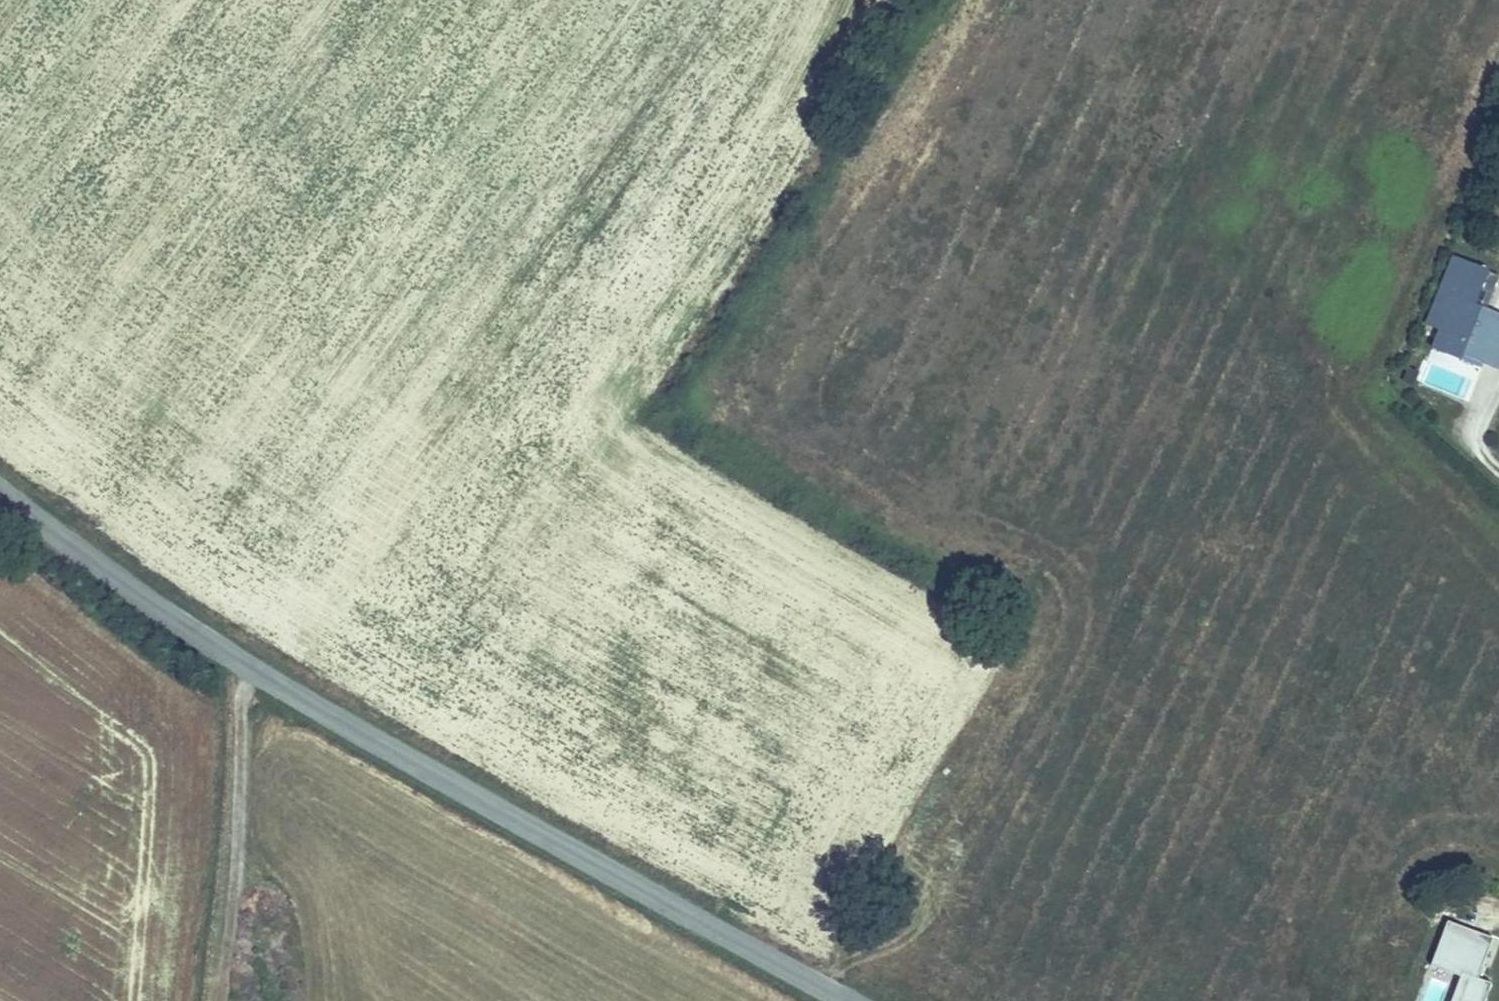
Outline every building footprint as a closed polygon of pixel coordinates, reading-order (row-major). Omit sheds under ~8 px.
[(1426,347),(1498,366),(1498,310),(1480,305),(1490,264),(1450,254),(1426,347)] [(1485,996),(1462,987),(1456,1000),(1483,1000),(1485,996)]
